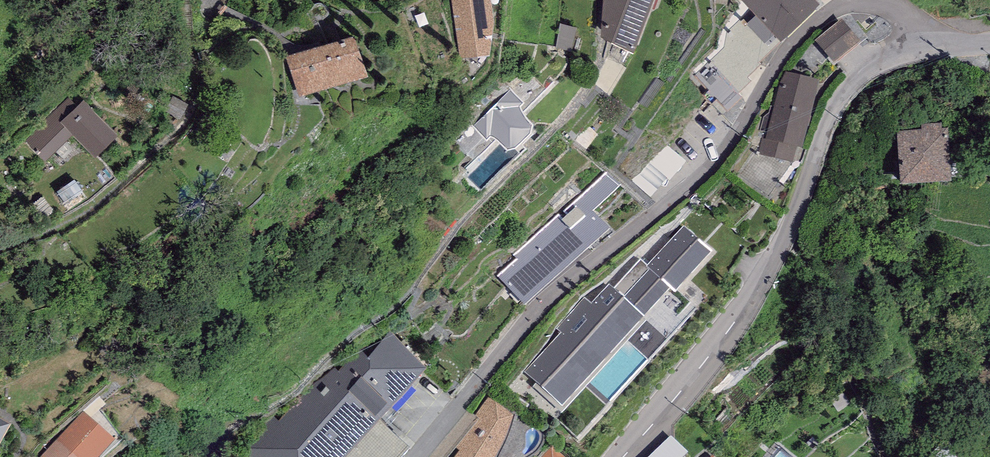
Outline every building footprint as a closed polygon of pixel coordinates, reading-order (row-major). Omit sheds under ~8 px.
[(460,56),(489,51),(495,20),(492,0),(451,0),(460,56)] [(603,32),(633,44),(649,0),(604,0),(603,32)] [(756,17),(774,37),(780,44),(821,8),(813,0),(740,0),(756,17)] [(756,17),(748,25),(749,26),(746,28),(763,47),(766,44),(774,37),(756,17)] [(748,25),(744,21),(742,18),(726,33),(723,48),(710,59),(713,61),(694,75),(706,90),(703,94),(713,104),(718,100),(729,112),(741,99),(738,95),(751,83),(747,79),(760,68),(758,63),(771,51),(766,44),(763,47),(746,28),(749,26),(748,25)] [(841,20),(816,40),(834,62),(859,42),(841,20)] [(354,26),(285,55),(299,95),(368,68),(354,26)] [(792,163),(797,146),(802,147),(819,80),(784,71),(768,136),(764,135),(759,154),(792,163)] [(510,88),(473,125),(487,137),(491,134),(499,137),(507,145),(512,144),(517,142),(530,127),(533,122),(533,119),(525,111),(521,105),(525,100),(510,88)] [(187,103),(173,96),(166,111),(180,117),(187,103)] [(69,97),(27,141),(45,158),(72,130),(95,152),(117,130),(83,98),(77,105),(69,97)] [(903,131),(897,131),(900,184),(951,181),(948,128),(941,129),(941,122),(902,124),(903,131)] [(556,214),(512,257),(541,286),(585,244),(556,214)] [(674,292),(712,250),(683,226),(647,265),(640,259),(615,289),(608,283),(591,302),(585,297),(557,328),(562,331),(524,370),(537,383),(533,386),(562,412),(647,320),(642,317),(671,288),(674,292)] [(243,449),(252,456),(394,456),(409,440),(377,412),(426,358),(392,327),(368,352),(360,346),(339,368),(334,365),(313,382),(278,420),(273,414),(243,449)] [(488,397),(475,415),(480,418),(456,447),(460,450),(454,456),(495,456),(513,415),(488,397)] [(40,456),(99,456),(115,440),(84,411),(40,456)] [(11,423),(0,417),(0,441),(11,423)] [(689,452),(674,437),(654,456),(685,456),(689,452)] [(551,445),(541,456),(564,456),(551,445)]
